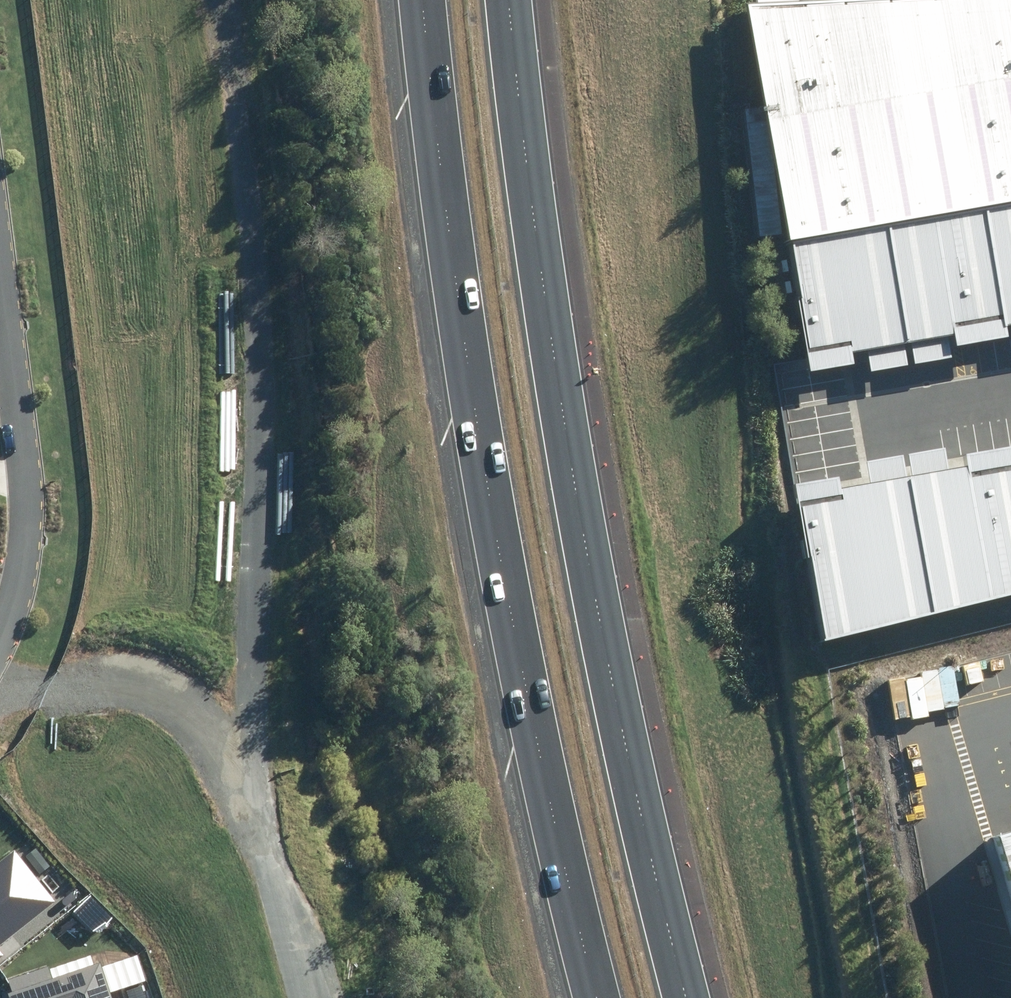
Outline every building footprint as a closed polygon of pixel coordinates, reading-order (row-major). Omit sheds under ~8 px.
[(886,0),(854,0),(744,6),(784,243),(885,226),(923,219),(886,0)] [(982,0),(886,0),(923,219),(980,209),(1010,204),(1010,175),(982,0)] [(1010,175),(1010,0),(982,0),(1010,175)] [(980,209),(1002,335),(1010,334),(1010,204),(980,209)] [(1002,335),(980,209),(923,219),(885,226),(906,353),(929,348),(1002,335)] [(906,353),(885,226),(784,243),(805,371),(884,357),(906,353)] [(1010,588),(1010,450),(924,466),(905,469),(928,609),(1010,588)] [(821,636),(928,609),(905,469),(878,475),(797,490),(821,636)] [(980,849),(1010,954),(1010,840),(980,849)] [(54,901),(14,851),(0,862),(0,945),(54,901)] [(4,981),(9,997),(109,997),(99,964),(53,979),(49,967),(4,981)]
